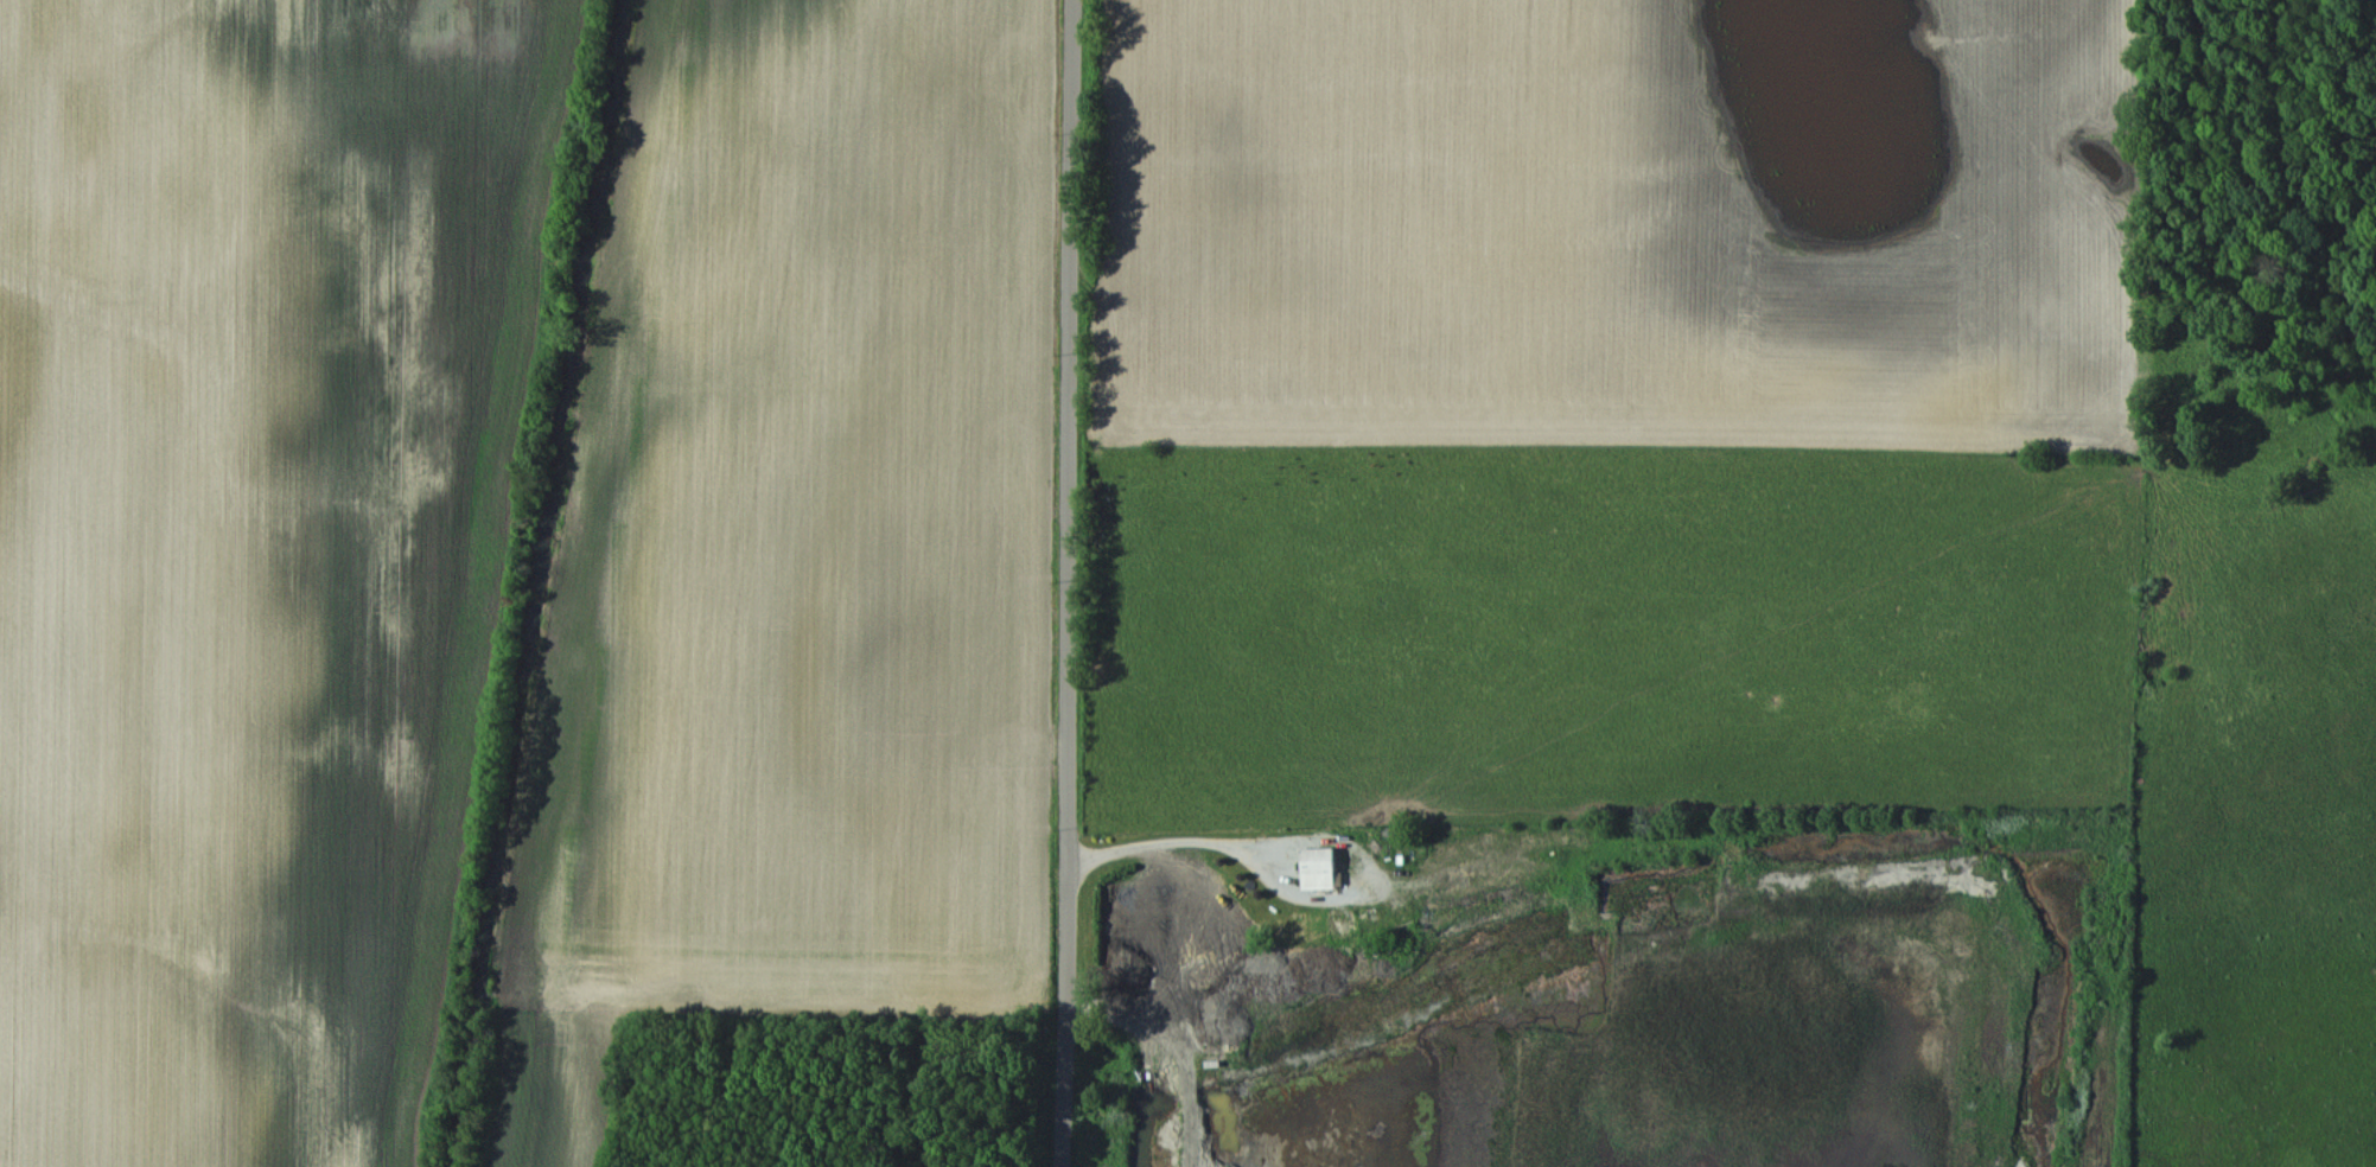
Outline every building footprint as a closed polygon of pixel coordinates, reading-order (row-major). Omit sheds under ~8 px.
[(1340,889),(1340,847),(1303,847),(1303,889),(1340,889)]
